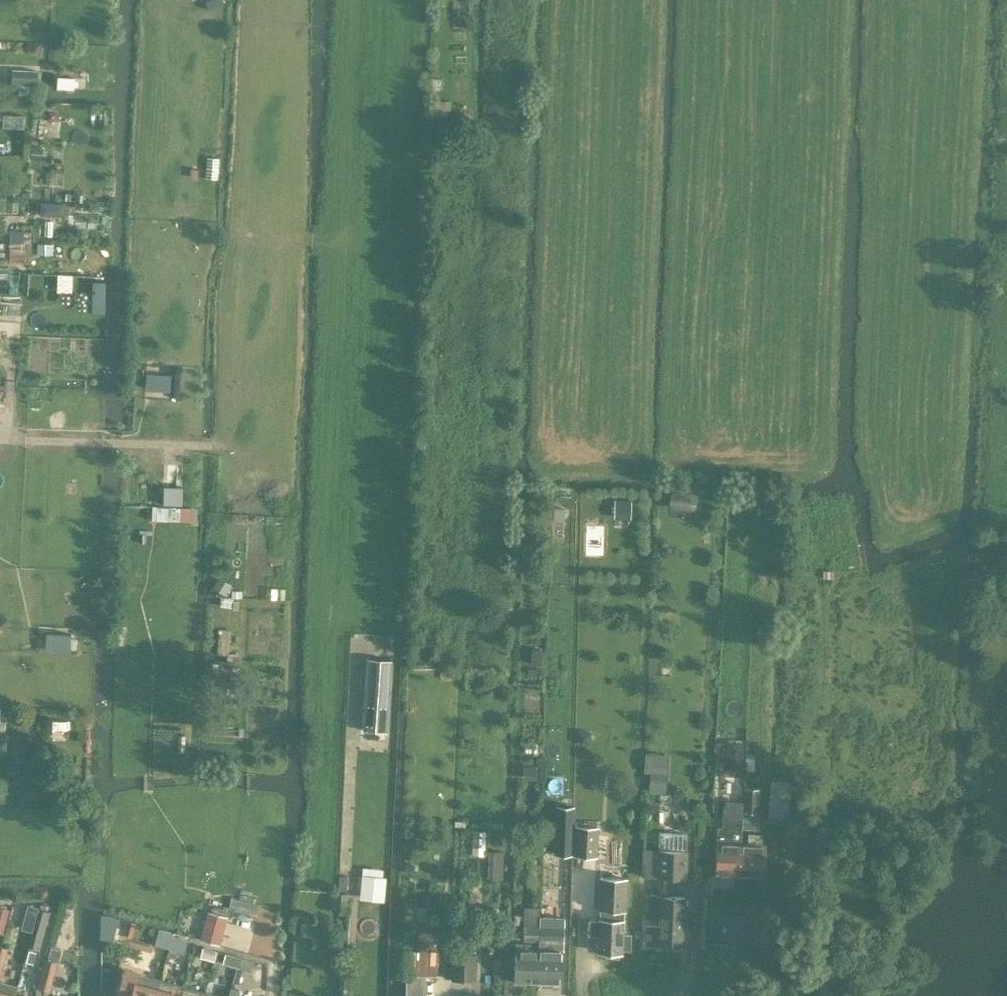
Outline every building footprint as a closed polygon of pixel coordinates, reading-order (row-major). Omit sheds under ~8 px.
[(36,70),(12,69),(11,83),(35,84),(36,70)] [(10,234),(9,262),(30,262),(31,235),(10,234)] [(531,655),(529,663),(540,664),(541,656),(542,650),(532,649),(531,655)] [(366,659),(364,730),(388,730),(391,659),(366,659)] [(726,742),(724,769),(742,770),(743,743),(726,742)] [(645,753),(644,772),(650,772),(649,790),(667,791),(668,773),(669,754),(645,753)] [(523,779),(536,779),(536,766),(523,766),(523,779)] [(767,817),(774,817),(789,818),(791,780),(770,779),(769,779),(767,817)] [(743,801),(742,801),(742,812),(758,812),(759,788),(753,788),(744,787),(743,801)] [(713,874),(739,875),(740,843),(741,828),(741,816),(742,812),(742,801),(726,800),(722,806),(721,827),(719,827),(718,842),(715,842),(713,874)] [(741,816),(741,828),(757,829),(758,817),(741,816)] [(554,824),(553,853),(572,854),(573,825),(554,824)] [(740,843),(739,875),(763,876),(764,844),(760,844),(761,835),(747,834),(747,844),(740,843)] [(658,917),(657,924),(646,924),(645,930),(645,943),(659,943),(659,944),(681,945),(683,898),(668,897),(669,877),(684,878),(685,878),(687,850),(643,848),(642,861),(641,877),(659,877),(659,896),(645,895),(644,917),(658,917)] [(488,850),(488,878),(502,878),(502,851),(488,850)] [(362,876),(361,891),(384,893),(384,890),(385,878),(362,876)] [(597,920),(587,920),(587,922),(587,934),(596,934),(596,953),(604,953),(603,957),(617,957),(617,953),(622,953),(622,950),(629,950),(631,950),(631,933),(622,933),(622,921),(623,921),(623,910),(626,910),(627,878),(598,877),(598,894),(597,920)] [(347,909),(348,893),(332,892),(331,908),(347,909)] [(27,904),(25,913),(36,916),(39,907),(27,904)] [(220,944),(229,907),(223,905),(222,908),(213,905),(211,911),(207,911),(199,939),(220,944)] [(524,906),(522,940),(538,941),(538,916),(538,907),(524,906)] [(39,949),(50,911),(40,908),(30,947),(39,949)] [(538,941),(537,950),(546,950),(546,945),(557,945),(557,951),(561,951),(562,917),(538,916),(538,941)] [(125,920),(120,936),(130,938),(134,923),(125,920)] [(154,945),(167,948),(170,937),(157,934),(154,945)] [(170,937),(167,948),(168,948),(167,955),(175,957),(177,951),(183,952),(185,941),(170,937)] [(451,955),(451,979),(475,980),(475,946),(464,946),(465,943),(451,943),(451,955)] [(513,982),(537,983),(537,950),(529,950),(529,944),(514,944),(514,950),(513,950),(513,982)] [(537,950),(537,983),(561,984),(561,951),(557,951),(557,945),(546,945),(546,950),(537,950)] [(214,960),(216,953),(216,950),(202,947),(199,956),(214,960)] [(221,963),(236,967),(239,957),(224,953),(221,963)] [(239,957),(236,967),(251,971),(254,961),(239,957)] [(44,958),(36,987),(49,990),(57,961),(44,958)] [(159,979),(136,973),(123,969),(115,995),(154,995),(159,979)] [(426,976),(407,975),(406,995),(425,995),(426,976)] [(159,979),(154,995),(179,995),(182,985),(159,979)] [(13,994),(16,984),(0,980),(0,995),(13,995),(13,994)] [(179,995),(203,995),(204,992),(182,985),(179,995)]
